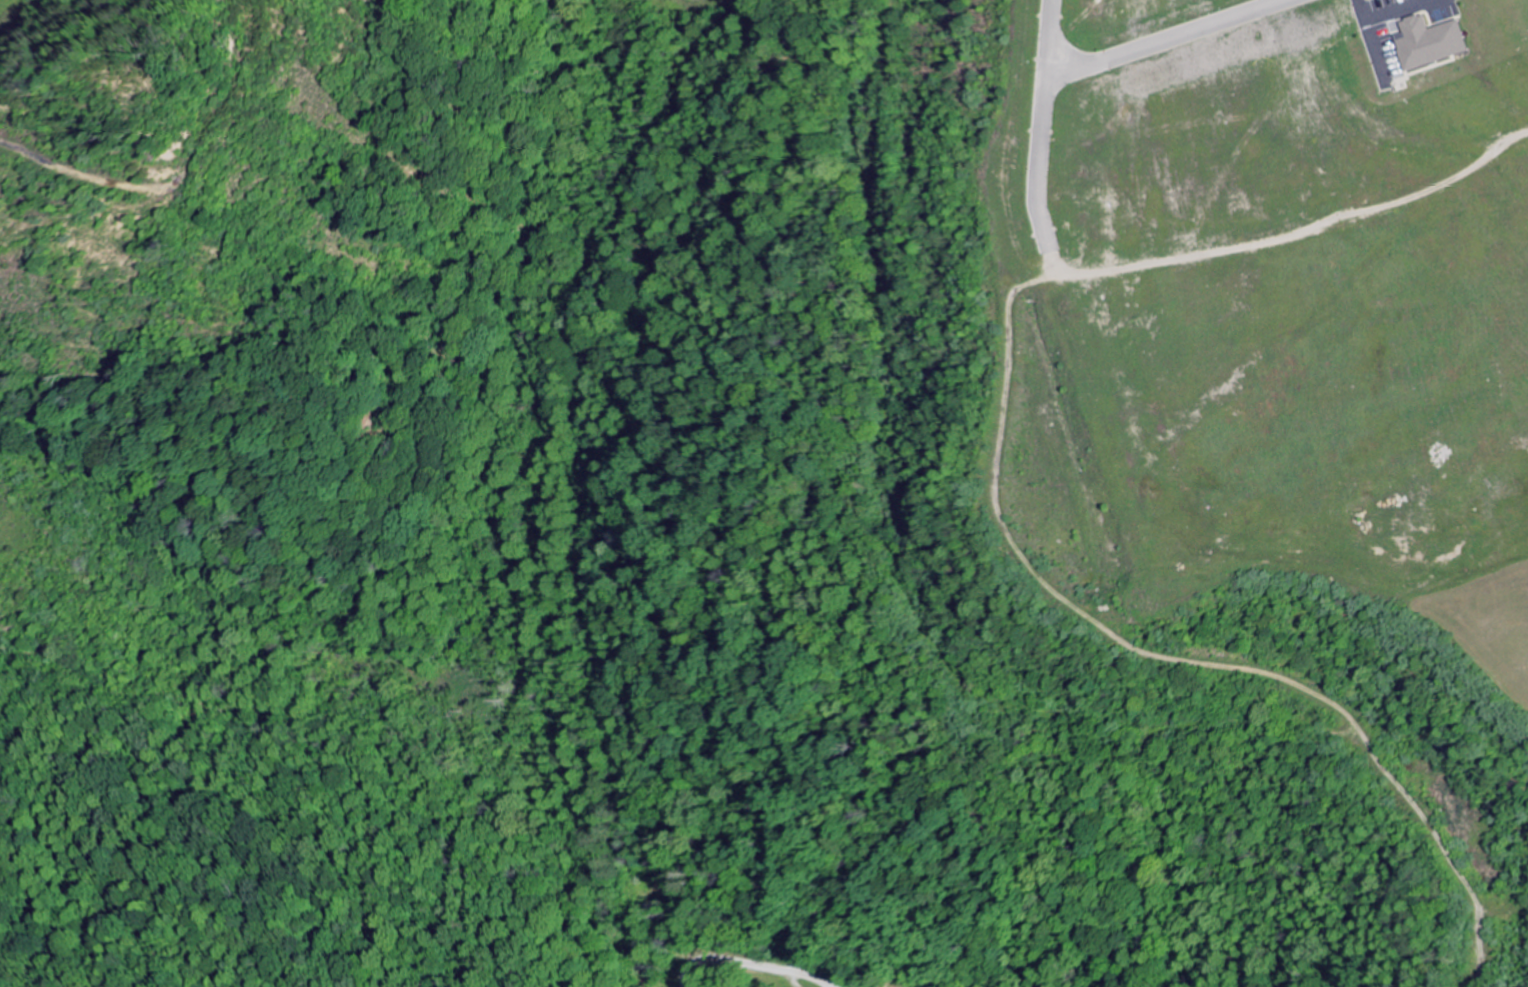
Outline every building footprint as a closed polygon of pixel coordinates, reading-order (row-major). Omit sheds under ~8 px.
[(1475,54),(1464,21),(1434,30),(1430,15),(1406,23),(1409,35),(1400,37),(1411,73),(1475,54)]
